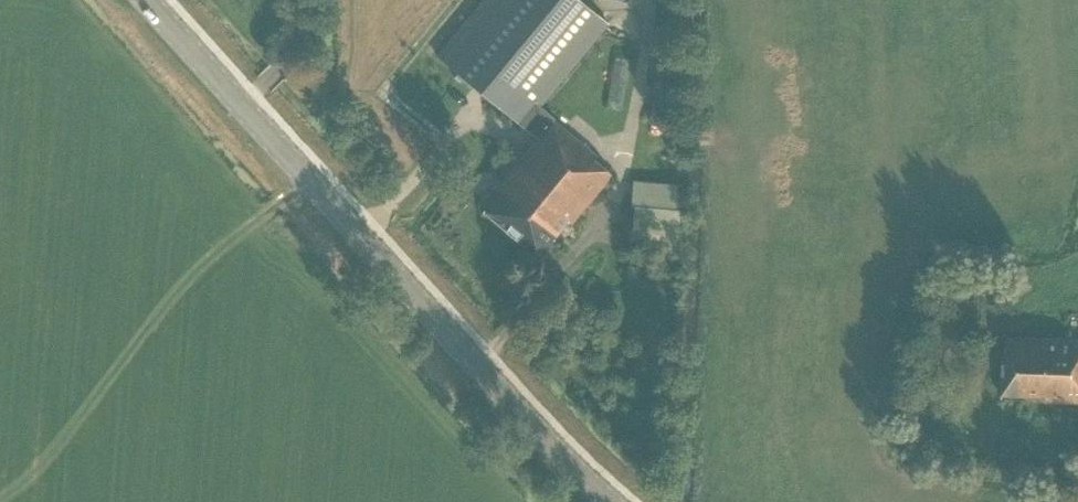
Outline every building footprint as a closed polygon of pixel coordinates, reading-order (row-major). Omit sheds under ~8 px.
[(571,224),(611,175),(594,160),(596,157),(553,121),(554,118),(540,106),(608,23),(580,0),(483,0),(436,56),(521,127),(521,126),(535,138),(479,208),(542,259),(556,241),(553,239),(567,221),(571,224)] [(650,123),(672,126),(677,82),(655,79),(650,123)] [(632,235),(678,234),(679,191),(632,188),(631,208),(635,208),(632,235)] [(1077,402),(1077,339),(1007,338),(1006,356),(1003,356),(1002,398),(1027,399),(1027,401),(1077,402)]
